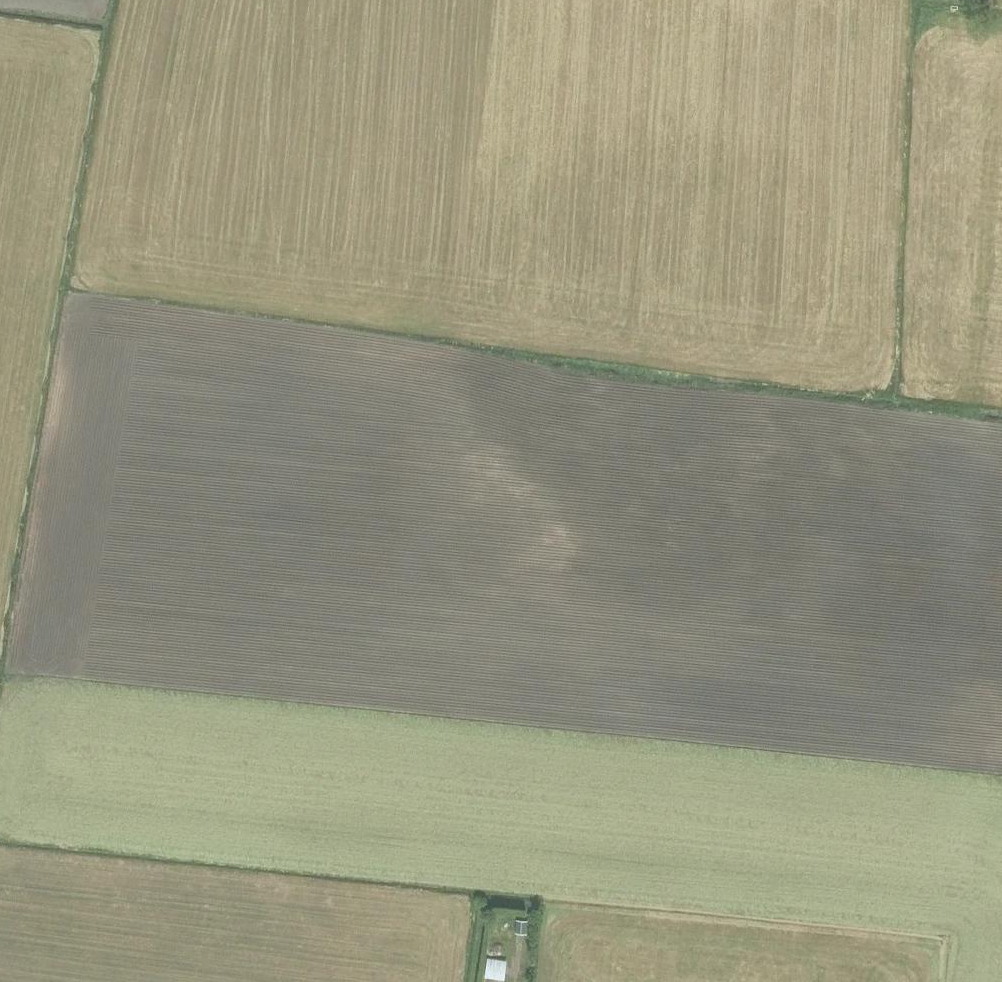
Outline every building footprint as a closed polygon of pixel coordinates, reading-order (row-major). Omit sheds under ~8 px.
[(502,977),(504,959),(486,956),(483,974),(502,977)]
